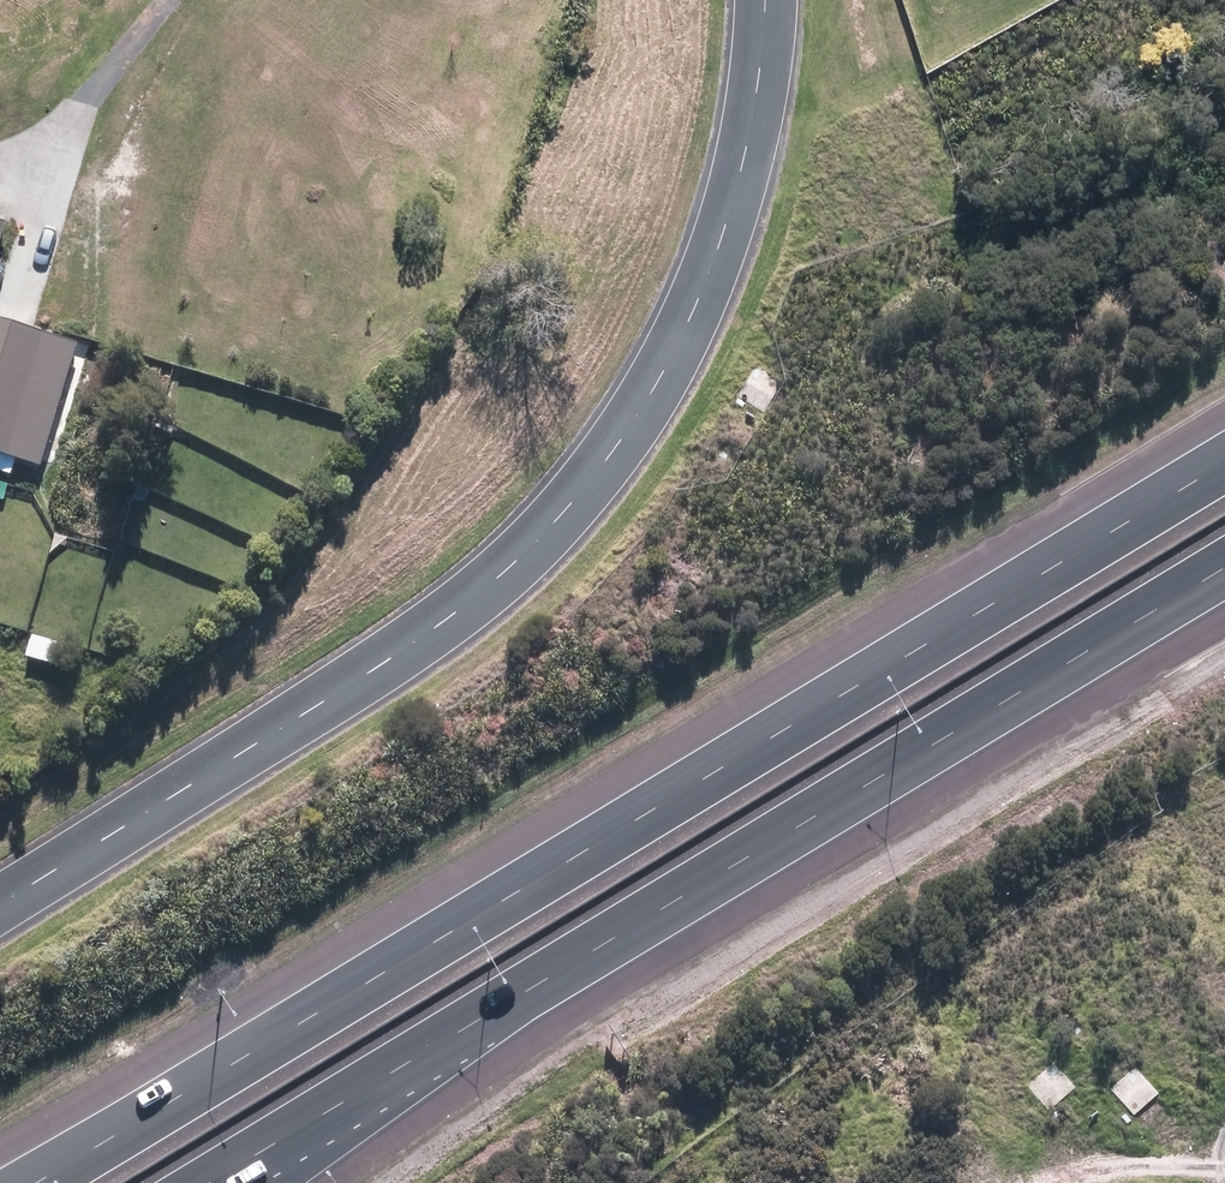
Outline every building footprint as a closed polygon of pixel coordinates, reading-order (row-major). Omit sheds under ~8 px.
[(41,467),(79,342),(0,318),(0,472),(12,475),(16,460),(41,467)] [(73,645),(32,634),(25,659),(66,670),(73,645)]
